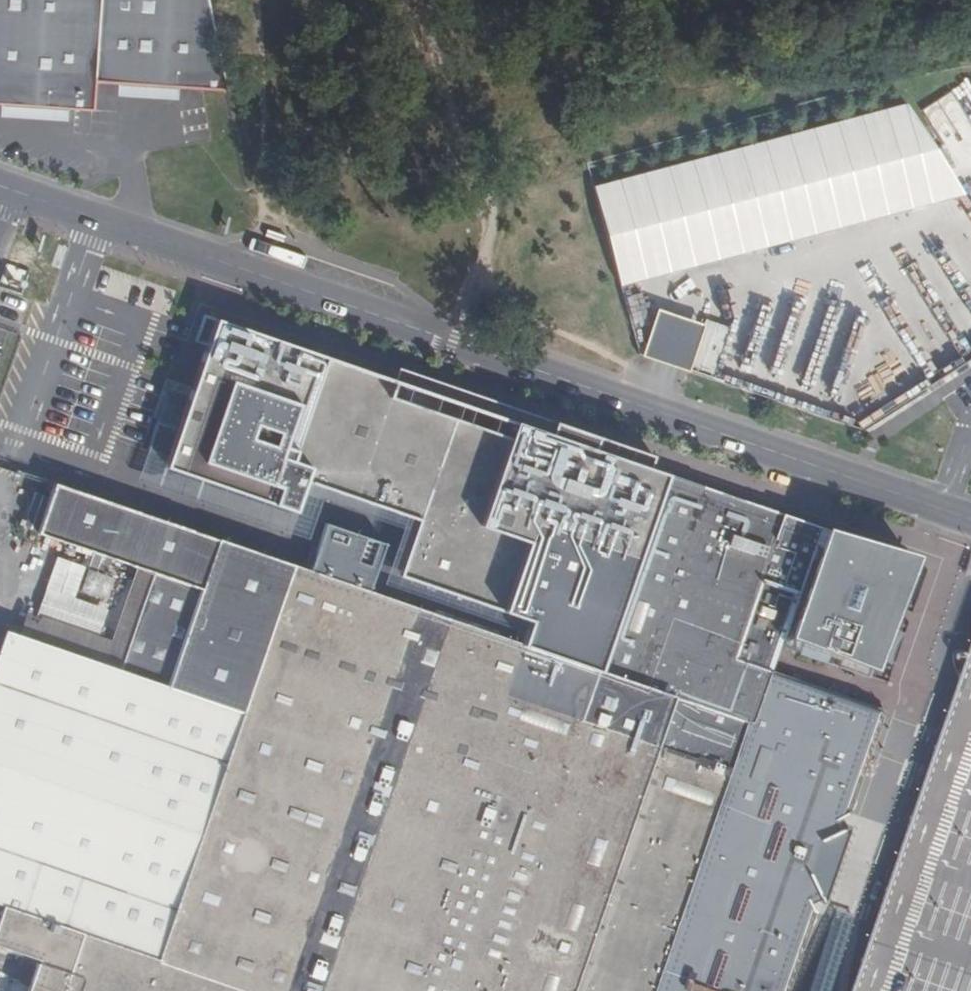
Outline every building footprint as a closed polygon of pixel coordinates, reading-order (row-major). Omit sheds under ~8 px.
[(100,0),(0,0),(0,105),(25,106),(93,111),(94,81),(100,0)] [(94,81),(145,84),(228,90),(209,0),(100,0),(94,81)] [(922,110),(943,143),(970,126),(970,123),(951,91),(922,110)] [(927,105),(592,180),(615,280),(950,206),(927,105)] [(813,911),(809,903),(821,898),(809,875),(811,869),(820,842),(821,838),(844,829),(838,817),(849,813),(883,710),(768,671),(795,592),(805,595),(790,636),(804,640),(799,655),(868,678),(912,558),(829,530),(832,522),(825,516),(823,516),(820,517),(819,520),(818,522),(821,527),(821,528),(211,314),(158,462),(291,511),(303,479),(418,519),(399,575),(528,618),(521,642),(370,591),(386,544),(325,523),(316,554),(311,553),(308,561),(314,563),(311,571),(218,540),(49,481),(32,530),(154,573),(120,669),(5,629),(0,642),(0,945),(38,958),(27,990),(786,990),(813,911)] [(826,356),(814,386),(835,394),(847,364),(826,356)] [(89,572),(82,593),(107,602),(115,581),(89,572)] [(856,974),(850,990),(970,990),(970,643),(856,974)] [(820,842),(811,869),(812,870),(815,871),(821,872),(829,869),(832,865),(835,860),(835,855),(834,853),(833,850),(831,846),(827,844),(823,842),(820,842)] [(854,916),(836,909),(808,990),(828,990),(854,916)]
